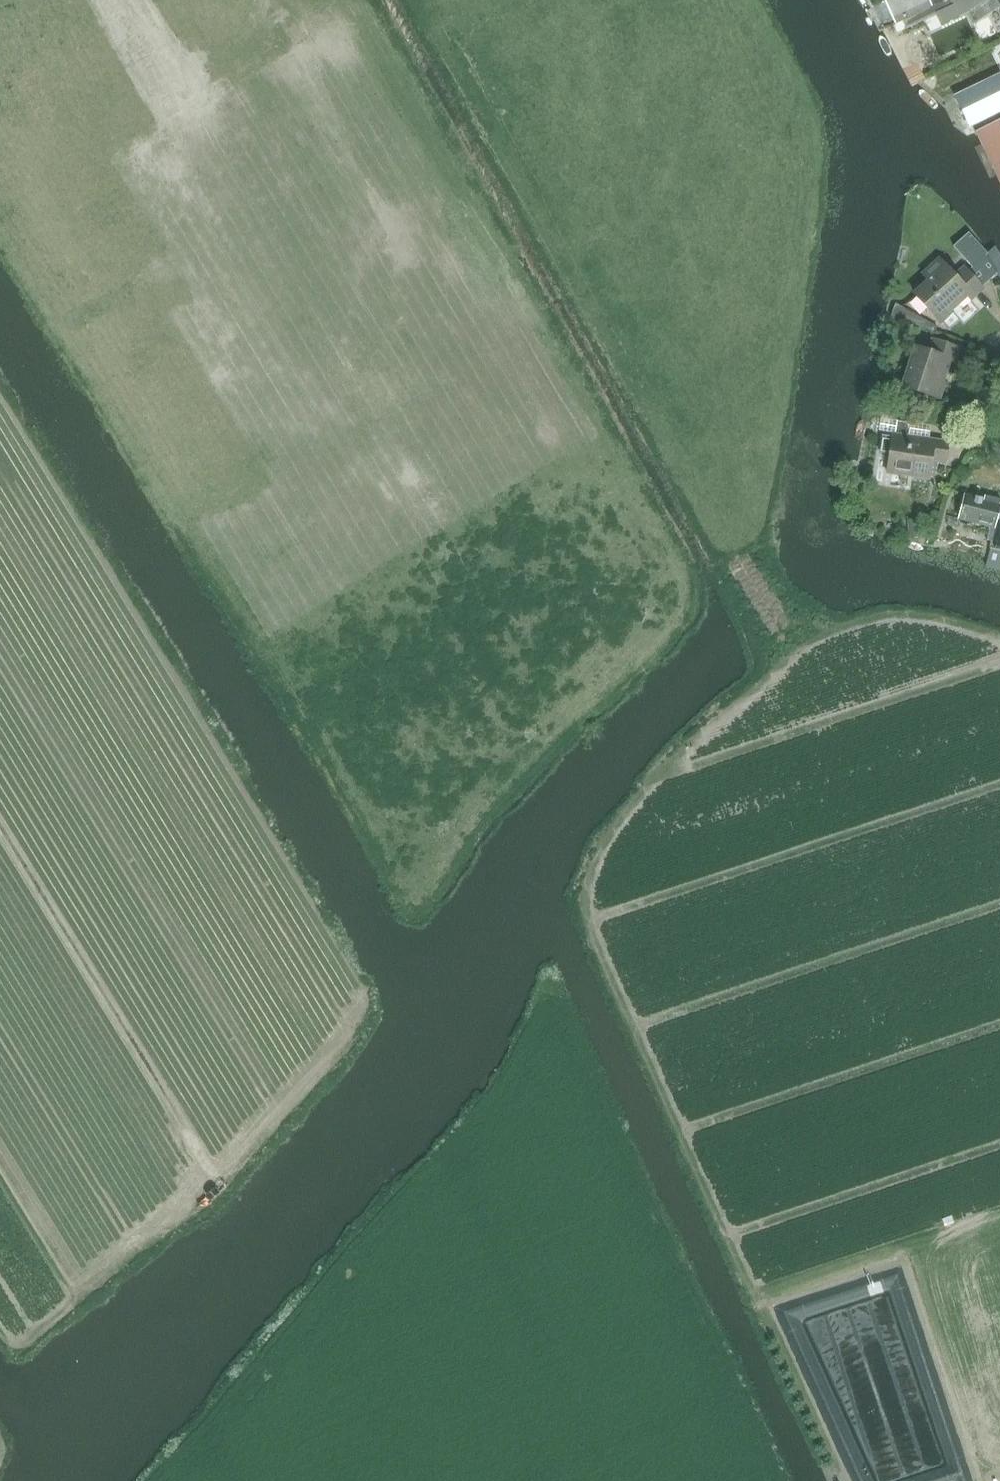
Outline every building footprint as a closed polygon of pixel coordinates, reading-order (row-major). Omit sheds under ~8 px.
[(895,24),(944,0),(884,0),(895,24)] [(904,21),(906,27),(907,28),(948,8),(952,17),(965,12),(960,0),(947,0),(904,21)] [(912,39),(918,54),(974,29),(968,14),(912,39)] [(956,97),(970,126),(999,111),(999,76),(956,97)] [(977,132),(999,182),(999,121),(977,132)] [(971,299),(984,288),(964,267),(955,275),(946,266),(915,295),(939,322),(952,310),(951,309),(967,295),(971,299)] [(955,363),(960,348),(932,339),(928,351),(916,347),(903,387),(938,399),(943,383),(942,382),(949,361),(955,363)] [(893,438),(883,436),(880,453),(890,454),(888,470),(929,476),(932,456),(946,458),(948,444),(908,439),(910,423),(898,421),(895,437),(893,436),(893,438)] [(999,509),(999,505),(999,500),(985,496),(984,499),(965,494),(959,519),(999,529),(999,509)] [(990,548),(999,551),(999,530),(997,543),(992,542),(990,548)]
